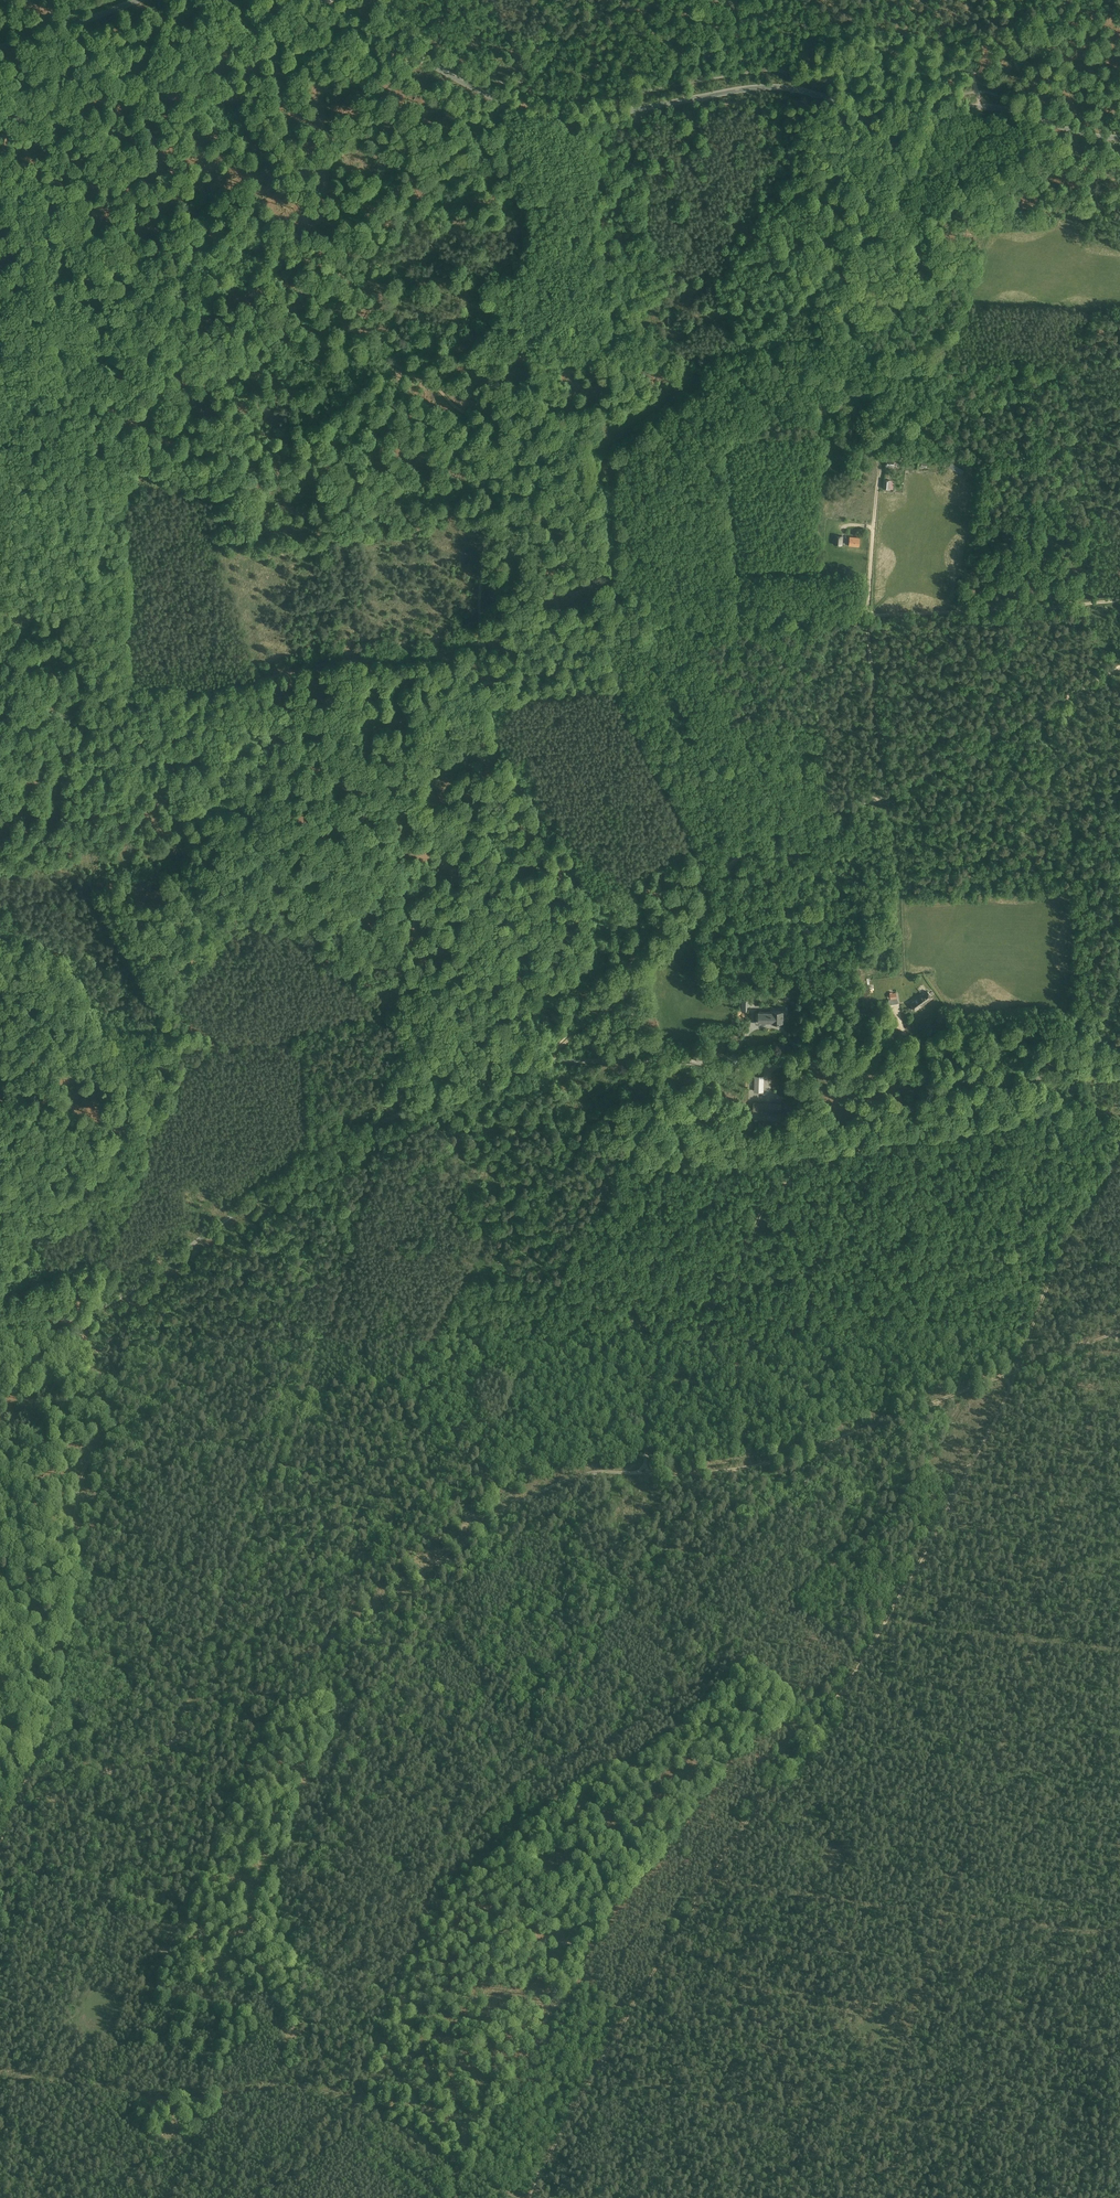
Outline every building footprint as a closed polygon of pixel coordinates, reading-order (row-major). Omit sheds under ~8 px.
[(894,468),(895,460),(886,459),(885,467),(894,468)] [(883,489),(893,490),(894,482),(891,482),(891,480),(884,479),(883,489)] [(835,535),(834,545),(843,546),(843,536),(835,535)] [(859,547),(860,538),(850,537),(849,546),(859,547)] [(932,998),(927,991),(910,1004),(916,1010),(932,998)] [(759,1022),(772,1022),(784,1022),(784,1011),(772,1011),(772,1012),(759,1012),(759,1022)] [(765,1076),(755,1075),(754,1091),(764,1092),(765,1076)] [(754,1103),(754,1111),(764,1111),(765,1103),(754,1103)] [(781,1111),(781,1104),(770,1103),(770,1111),(781,1111)] [(189,1251),(197,1246),(195,1242),(187,1248),(189,1251)]
